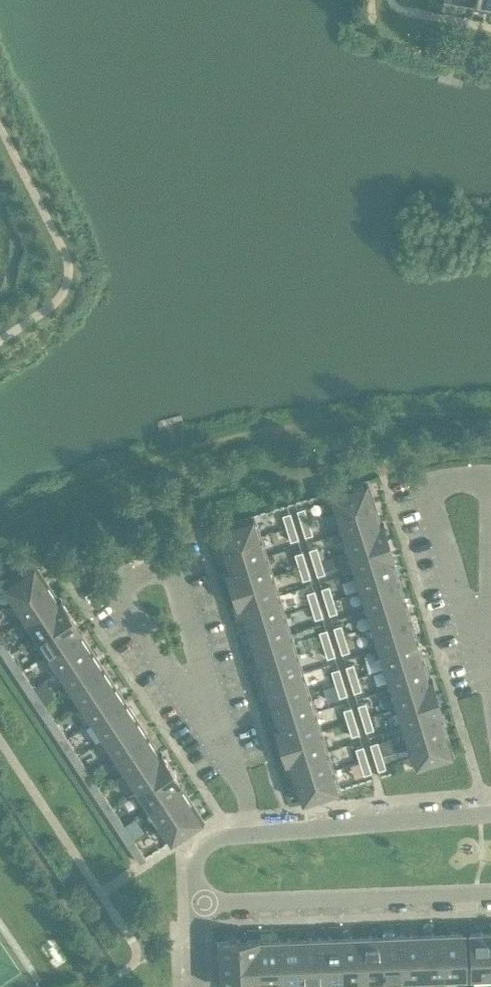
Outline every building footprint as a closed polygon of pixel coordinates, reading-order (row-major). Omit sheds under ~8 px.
[(366,480),(329,491),(336,512),(373,500),(366,480)] [(342,531),(379,520),(373,500),(336,512),(342,531)] [(304,507),(297,509),(301,523),(308,520),(304,507)] [(287,527),(294,525),(290,512),(282,514),(287,527)] [(222,547),(259,536),(253,515),(216,527),(222,547)] [(308,520),(301,523),(305,536),(313,533),(308,520)] [(380,523),(382,522),(381,520),(379,521),(379,520),(342,531),(348,551),(387,539),(384,527),(382,528),(380,523)] [(291,540),(298,538),(294,525),(287,527),(291,540)] [(228,567),(265,555),(259,536),(222,547),(228,567)] [(392,554),(390,555),(388,550),(391,549),(387,539),(348,551),(354,570),(391,559),(391,558),(393,557),(392,554)] [(317,546),(309,549),(313,562),(321,559),(317,546)] [(299,566),(306,564),(302,551),(295,553),(299,566)] [(227,571),(229,570),(231,575),(229,576),(232,587),(271,575),(265,555),(228,567),(228,568),(226,568),(227,571)] [(321,559),(313,562),(317,575),(325,573),(321,559)] [(360,590),(397,578),(391,559),(354,570),(360,590)] [(46,580),(34,563),(1,584),(13,602),(46,580)] [(303,579),(310,577),(306,564),(299,566),(303,579)] [(239,602),(237,603),(238,605),(240,605),(240,606),(278,594),(271,575),(232,587),(235,598),(238,597),(239,602)] [(366,609),(403,598),(397,578),(360,590),(366,609)] [(13,602),(24,619),(57,597),(46,580),(13,602)] [(329,585),(321,587),(325,601),(333,598),(329,585)] [(311,605),(318,603),(314,589),(307,592),(311,605)] [(246,625),(284,614),(278,594),(240,606),(246,625)] [(35,636),(70,613),(64,604),(62,605),(59,601),(61,599),(59,597),(57,598),(57,597),(24,619),(35,636)] [(333,598),(325,601),(329,614),(337,611),(333,598)] [(372,629),(409,617),(403,598),(366,609),(372,629)] [(315,618),(323,616),(318,603),(311,605),(315,618)] [(35,636),(47,653),(79,632),(79,631),(81,630),(79,627),(77,628),(74,624),(76,623),(70,613),(35,636)] [(253,645),(290,633),(284,614),(246,625),(253,645)] [(378,648),(415,637),(409,617),(372,629),(378,648)] [(341,624),(333,626),(337,640),(345,637),(341,624)] [(323,644),(331,642),(327,629),(319,631),(323,644)] [(58,670),(90,649),(79,632),(47,653),(58,670)] [(259,664),(296,653),(290,633),(253,645),(259,664)] [(4,656),(11,652),(0,636),(0,650),(4,656)] [(345,637),(337,640),(342,653),(349,650),(345,637)] [(384,668),(421,656),(415,637),(378,648),(384,668)] [(327,657),(335,655),(331,642),(323,644),(327,657)] [(58,670),(69,687),(101,666),(90,649),(58,670)] [(22,669),(11,652),(4,656),(15,673),(22,669)] [(265,684),(302,672),(296,653),(259,664),(265,684)] [(390,687),(428,675),(421,656),(384,668),(390,687)] [(353,663),(345,665),(350,678),(357,676),(353,663)] [(69,687),(80,704),(113,683),(101,666),(69,687)] [(335,683),(343,681),(339,667),(331,670),(335,683)] [(33,686),(22,669),(15,673),(27,691),(33,686)] [(271,703),(308,692),(302,672),(265,684),(271,703)] [(429,679),(431,678),(430,676),(428,676),(428,675),(390,687),(397,706),(436,694),(432,683),(430,684),(429,679)] [(357,676),(350,678),(354,692),(361,689),(357,676)] [(339,696),(347,694),(343,681),(335,683),(339,696)] [(80,704),(91,721),(124,700),(113,683),(80,704)] [(44,703),(33,686),(27,691),(38,708),(44,703)] [(277,723),(314,711),(308,692),(271,703),(277,723)] [(441,710),(439,711),(437,706),(439,705),(436,694),(397,706),(403,726),(440,714),(439,713),(442,713),(441,710)] [(91,721),(103,738),(135,717),(124,700),(91,721)] [(365,702),(358,704),(362,717),(369,715),(365,702)] [(56,720),(44,703),(38,708),(49,725),(56,720)] [(347,722),(355,720),(351,706),(343,709),(347,722)] [(276,727),(278,726),(279,731),(277,732),(281,743),(320,730),(314,711),(277,723),(275,724),(276,727)] [(403,726),(409,745),(446,734),(440,714),(403,726)] [(369,715),(362,717),(366,730),(373,728),(369,715)] [(114,755),(146,734),(135,717),(103,738),(114,755)] [(56,720),(49,725),(60,742),(67,737),(56,720)] [(351,735),(359,733),(355,720),(347,722),(351,735)] [(288,758),(286,759),(286,761),(289,761),(289,762),(326,750),(320,730),(281,743),(284,754),(286,753),(288,758)] [(158,751),(146,734),(114,755),(125,772),(158,751)] [(452,754),(446,734),(409,745),(415,766),(452,754)] [(71,759),(78,754),(67,737),(60,742),(71,759)] [(378,741),(370,743),(374,756),(382,754),(378,741)] [(367,759),(363,745),(355,748),(360,761),(367,759)] [(160,754),(162,753),(160,750),(158,752),(158,751),(125,772),(136,789),(171,767),(164,757),(162,758),(160,754)] [(295,781),(332,769),(326,750),(289,762),(295,781)] [(89,771),(78,754),(71,759),(83,776),(89,771)] [(382,754),(374,756),(378,770),(386,767),(382,754)] [(364,774),(371,772),(367,759),(360,761),(364,774)] [(180,781),(178,782),(175,778),(177,776),(171,767),(136,789),(147,806),(180,785),(179,784),(181,783),(180,781)] [(302,801),(339,790),(332,769),(295,781),(302,801)] [(100,788),(89,771),(83,776),(94,793),(100,788)] [(159,823),(191,802),(180,785),(147,806),(159,823)] [(112,805),(100,788),(94,793),(105,810),(112,805)] [(203,820),(191,802),(159,823),(171,841),(203,820)] [(123,822),(112,805),(105,810),(116,827),(123,822)] [(134,840),(123,822),(116,827),(127,844),(134,840)] [(146,858),(134,840),(127,844),(139,862),(146,858)] [(490,973),(490,935),(490,930),(490,932),(482,932),(482,931),(480,931),(480,932),(469,933),(471,974),(490,973)] [(423,976),(444,975),(442,932),(441,932),(441,934),(434,934),(434,933),(431,933),(431,934),(422,934),(423,976)] [(444,975),(465,974),(463,933),(453,933),(453,932),(451,932),(451,933),(443,933),(443,932),(442,932),(444,975)] [(403,976),(423,976),(422,934),(412,935),(412,933),(410,933),(410,935),(403,935),(403,934),(401,934),(403,976)] [(383,977),(403,976),(401,934),(400,934),(400,935),(393,935),(393,934),(390,934),(390,936),(381,936),(383,977)] [(342,979),(362,978),(361,935),(359,935),(359,937),(352,937),(352,936),(349,936),(349,937),(340,938),(342,979)] [(362,978),(383,977),(381,936),(372,936),(372,935),(369,935),(369,936),(362,937),(362,935),(361,935),(362,978)] [(301,980),(321,980),(320,937),(318,937),(319,938),(311,939),(311,937),(309,937),(309,939),(299,939),(301,980)] [(321,980),(342,979),(340,938),(331,938),(331,937),(328,937),(328,938),(321,938),(321,937),(320,937),(321,980)] [(261,982),(260,982),(258,941),(260,941),(260,938),(247,939),(247,941),(240,942),(239,939),(238,939),(240,985),(261,984),(261,982)] [(281,981),(301,980),(299,939),(290,940),(290,938),(287,938),(288,940),(280,940),(280,939),(279,939),(281,981)] [(229,940),(217,940),(219,986),(240,985),(238,939),(237,939),(237,942),(230,942),(229,940)] [(261,982),(281,981),(279,939),(278,939),(278,940),(271,940),(270,939),(268,939),(268,940),(260,941),(258,941),(260,982),(261,982)]
